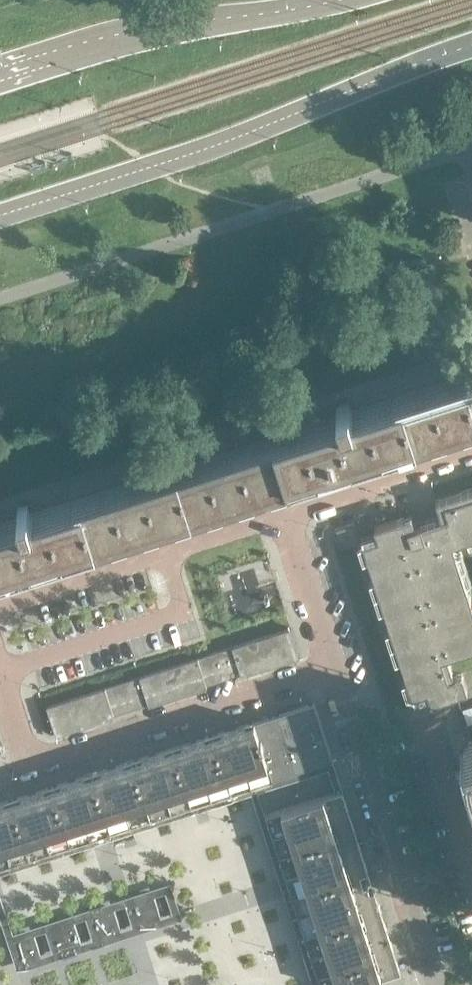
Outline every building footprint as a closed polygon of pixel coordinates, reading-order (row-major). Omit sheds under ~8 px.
[(286,478),(471,418),(471,393),(467,376),(354,412),(352,408),(351,408),(348,400),(336,404),(339,412),(337,412),(339,417),(321,423),(320,418),(312,420),(314,425),(34,515),(32,510),(30,511),(28,503),(17,506),(20,514),(17,515),(19,520),(0,526),(0,570),(286,478)] [(436,499),(441,516),(415,525),(411,513),(410,514),(374,525),(378,537),(363,541),(412,694),(427,689),(431,701),(444,697),(467,689),(462,672),(454,674),(447,655),(471,647),(471,603),(452,542),(456,541),(471,536),(471,488),(436,499)] [(359,541),(353,522),(334,528),(340,547),(359,541)] [(300,656),(295,643),(290,626),(232,645),(240,672),(241,675),(300,656)] [(240,672),(232,645),(220,649),(229,676),(240,672)] [(229,676),(220,649),(209,652),(218,680),(229,676)] [(218,680),(209,652),(198,656),(206,683),(218,680)] [(207,686),(206,683),(198,656),(139,675),(148,702),(148,704),(207,686)] [(148,702),(139,675),(128,679),(136,706),(148,702)] [(136,706),(128,679),(116,682),(125,709),(136,706)] [(125,709),(116,682),(105,686),(114,713),(125,709)] [(114,715),(114,713),(105,686),(46,705),(56,734),(114,715)] [(333,759),(314,701),(294,708),(313,765),(333,759)] [(313,765),(294,708),(274,714),(293,772),(313,765)] [(293,772),(274,714),(254,721),(272,778),(293,772)] [(272,778),(254,721),(234,727),(252,785),(272,778)] [(252,785),(234,727),(214,734),(232,791),(250,786),(252,785)] [(232,791),(214,734),(193,740),(212,798),(232,791)] [(466,740),(464,736),(458,738),(452,739),(471,800),(471,738),(466,740)] [(212,798),(193,740),(173,746),(192,804),(212,798)] [(192,804),(173,746),(153,753),(172,811),(192,804)] [(172,811),(153,753),(133,759),(151,817),(172,811)] [(151,817),(133,759),(113,766),(131,824),(151,817)] [(313,984),(321,984),(258,791),(328,769),(335,791),(342,789),(333,759),(250,786),(252,793),(313,984)] [(131,824),(113,766),(92,772),(111,830),(131,824)] [(111,830),(92,772),(72,779),(91,837),(111,830)] [(91,837),(72,779),(52,785),(71,843),(91,837)] [(71,843),(52,785),(32,792),(50,850),(71,843)] [(250,786),(0,866),(0,873),(252,793),(250,786)] [(272,834),(349,809),(342,789),(335,791),(265,813),(272,834)] [(50,850),(32,792),(12,798),(30,856),(50,850)] [(12,798),(0,802),(0,831),(10,863),(30,856),(12,798)] [(278,854),(355,829),(349,809),(272,834),(278,854)] [(285,874),(362,849),(355,829),(278,854),(285,874)] [(0,831),(0,866),(10,863),(0,831)] [(291,894),(368,870),(362,849),(285,874),(291,894)] [(298,914),(375,890),(368,870),(291,894),(298,914)] [(0,899),(0,918),(17,971),(181,918),(170,882),(11,933),(0,899)] [(304,934),(381,910),(375,890),(298,914),(304,934)] [(164,892),(154,895),(161,916),(171,913),(164,892)] [(125,904),(114,907),(121,929),(132,925),(125,904)] [(311,955),(388,930),(381,910),(304,934),(311,955)] [(84,917),(74,920),(81,941),(91,938),(84,917)] [(44,930),(34,933),(41,954),(52,951),(44,930)] [(317,975),(394,950),(388,930),(311,955),(317,975)] [(401,970),(394,950),(317,975),(321,984),(355,984),(377,978),(401,970)]
